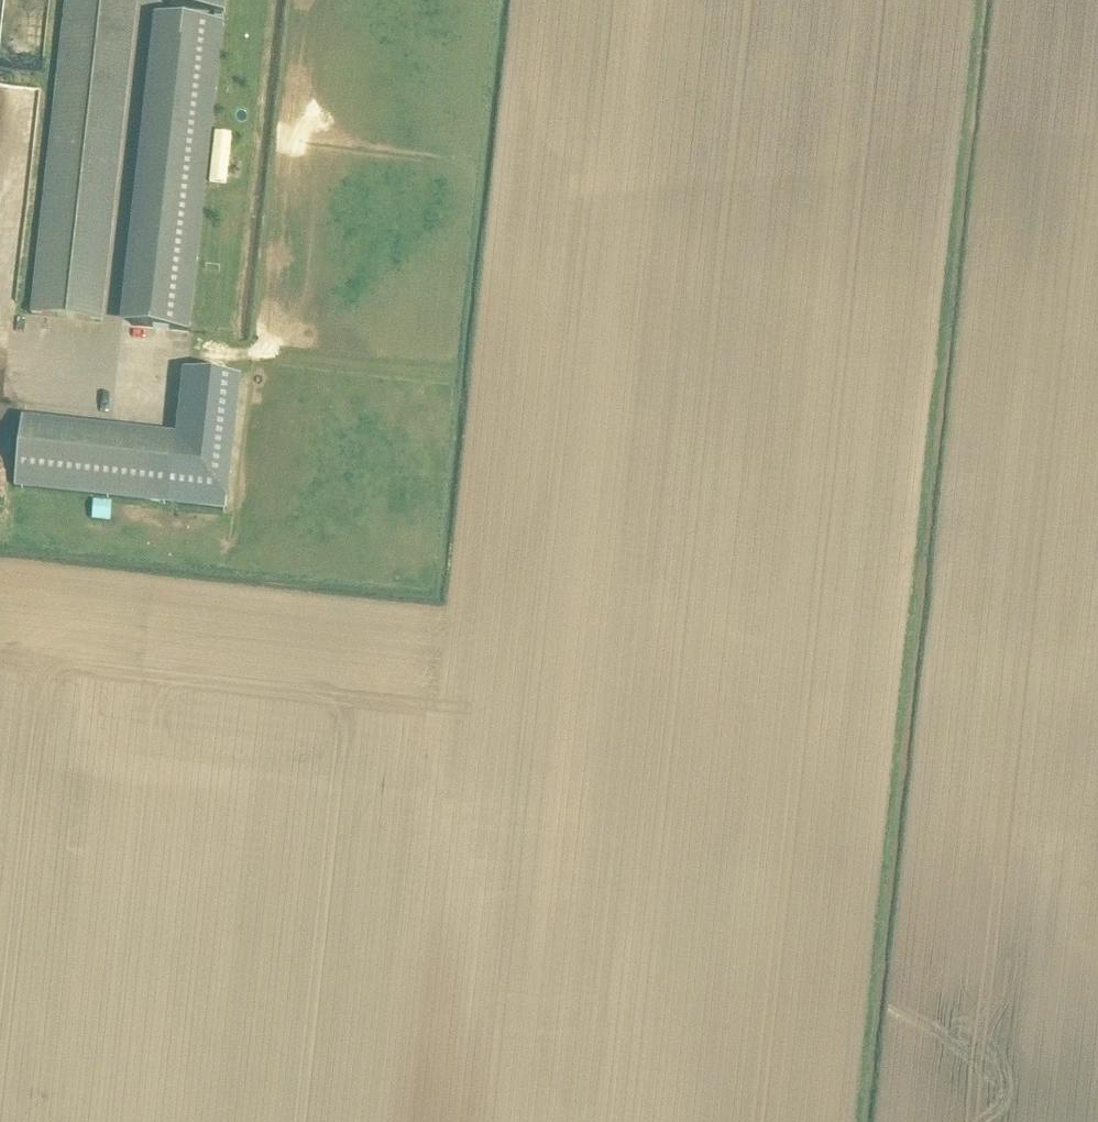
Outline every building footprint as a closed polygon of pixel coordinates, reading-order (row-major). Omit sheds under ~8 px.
[(104,325),(140,0),(69,0),(35,317),(104,325)] [(226,0),(172,0),(171,11),(224,16),(226,0)] [(189,336),(223,27),(170,22),(135,330),(189,336)] [(177,441),(23,423),(16,489),(227,514),(243,381),(185,375),(177,441)]
